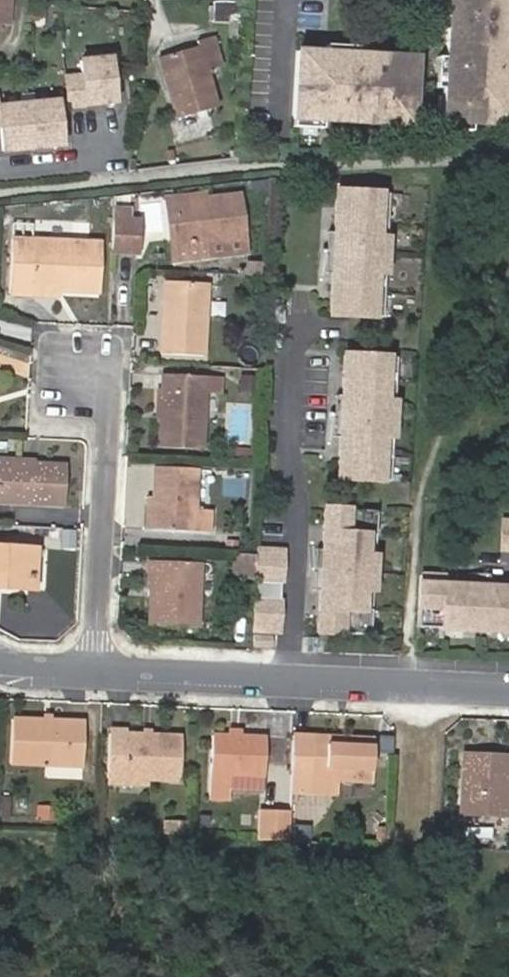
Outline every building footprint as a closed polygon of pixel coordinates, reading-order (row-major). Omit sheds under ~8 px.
[(9,22),(10,0),(0,0),(0,22),(9,22)] [(223,21),(243,22),(244,0),(224,0),(223,21)] [(451,15),(458,15),(458,42),(449,42),(446,122),(476,123),(508,124),(508,0),(451,0),(451,15)] [(178,118),(219,106),(208,70),(223,65),(214,36),(198,40),(200,45),(160,57),(178,118)] [(376,57),(300,54),(298,121),(416,126),(419,59),(388,57),(388,65),(376,64),(376,57)] [(388,57),(376,57),(376,64),(388,65),(388,57)] [(67,77),(69,106),(115,102),(111,58),(81,61),(83,75),(67,77)] [(58,101),(29,104),(33,147),(62,145),(58,101)] [(1,125),(3,150),(33,147),(29,104),(0,106),(0,125),(1,125)] [(476,123),(446,122),(446,129),(476,131),(476,123)] [(388,189),(336,188),(331,311),(382,314),(384,289),(375,288),(375,268),(385,269),(386,234),(377,235),(378,214),(387,215),(388,189)] [(242,193),(178,199),(182,237),(172,238),(174,257),(211,253),(210,239),(246,236),(242,193)] [(178,199),(169,201),(172,238),(182,237),(178,199)] [(387,215),(378,214),(377,235),(386,234),(387,215)] [(139,223),(114,221),(113,238),(112,251),(137,252),(139,223)] [(14,287),(34,288),(35,281),(57,283),(56,289),(100,291),(102,241),(37,237),(17,236),(14,287)] [(246,236),(210,239),(211,253),(247,249),(246,236)] [(385,269),(375,268),(375,288),(384,289),(385,269)] [(170,297),(165,297),(163,347),(204,349),(209,276),(171,274),(170,297)] [(397,354),(345,352),(340,476),(392,479),(393,454),(384,453),(384,433),(394,434),(395,399),(386,400),(387,380),(396,379),(397,354)] [(164,371),(161,443),(203,445),(205,389),(222,390),(223,374),(164,371)] [(396,379),(387,380),(386,400),(395,399),(396,379)] [(247,407),(234,406),(233,436),(245,437),(247,407)] [(394,434),(384,433),(384,453),(393,454),(394,434)] [(236,447),(236,458),(248,458),(249,447),(236,447)] [(60,503),(63,464),(0,460),(0,499),(60,503)] [(209,513),(192,512),(195,466),(155,463),(152,526),(208,530),(209,513)] [(238,475),(253,476),(253,465),(238,464),(238,475)] [(379,509),(327,507),(322,632),(374,634),(375,609),(366,608),(367,588),(376,589),(377,555),(368,554),(369,534),(378,535),(379,509)] [(502,523),(501,552),(508,552),(508,523),(502,523)] [(378,535),(369,534),(368,554),(377,555),(378,535)] [(257,549),(257,552),(256,554),(255,575),(253,626),(279,628),(283,548),(257,547),(257,549)] [(25,586),(27,550),(0,548),(0,585),(25,586)] [(257,552),(236,551),(234,574),(255,575),(256,554),(257,552)] [(155,594),(150,594),(149,620),(196,622),(200,558),(151,556),(150,572),(156,572),(155,594)] [(418,630),(508,633),(508,589),(444,587),(445,579),(420,578),(418,630)] [(376,589),(367,588),(366,608),(375,609),(376,589)] [(272,632),(253,631),(253,642),(272,643),(272,632)] [(10,721),(8,764),(80,766),(81,724),(10,721)] [(295,734),(292,780),(313,781),(314,778),(337,778),(373,779),(375,737),(343,736),(343,744),(315,743),(316,735),(295,734)] [(109,735),(106,777),(179,781),(182,739),(109,735)] [(343,736),(316,735),(315,743),(343,744),(343,736)] [(262,737),(210,736),(209,774),(209,799),(228,800),(228,791),(229,774),(261,776),(262,737)] [(465,753),(461,814),(508,816),(508,810),(508,755),(465,753)] [(261,776),(229,774),(228,791),(261,792),(261,776)] [(313,781),(292,780),(291,792),(336,794),(337,778),(314,778),(313,781)] [(53,807),(37,807),(37,819),(53,819),(53,807)] [(260,809),(259,840),(289,841),(290,811),(260,809)] [(188,822),(164,821),(164,835),(187,836),(188,822)] [(377,828),(376,842),(387,842),(388,828),(377,828)]
